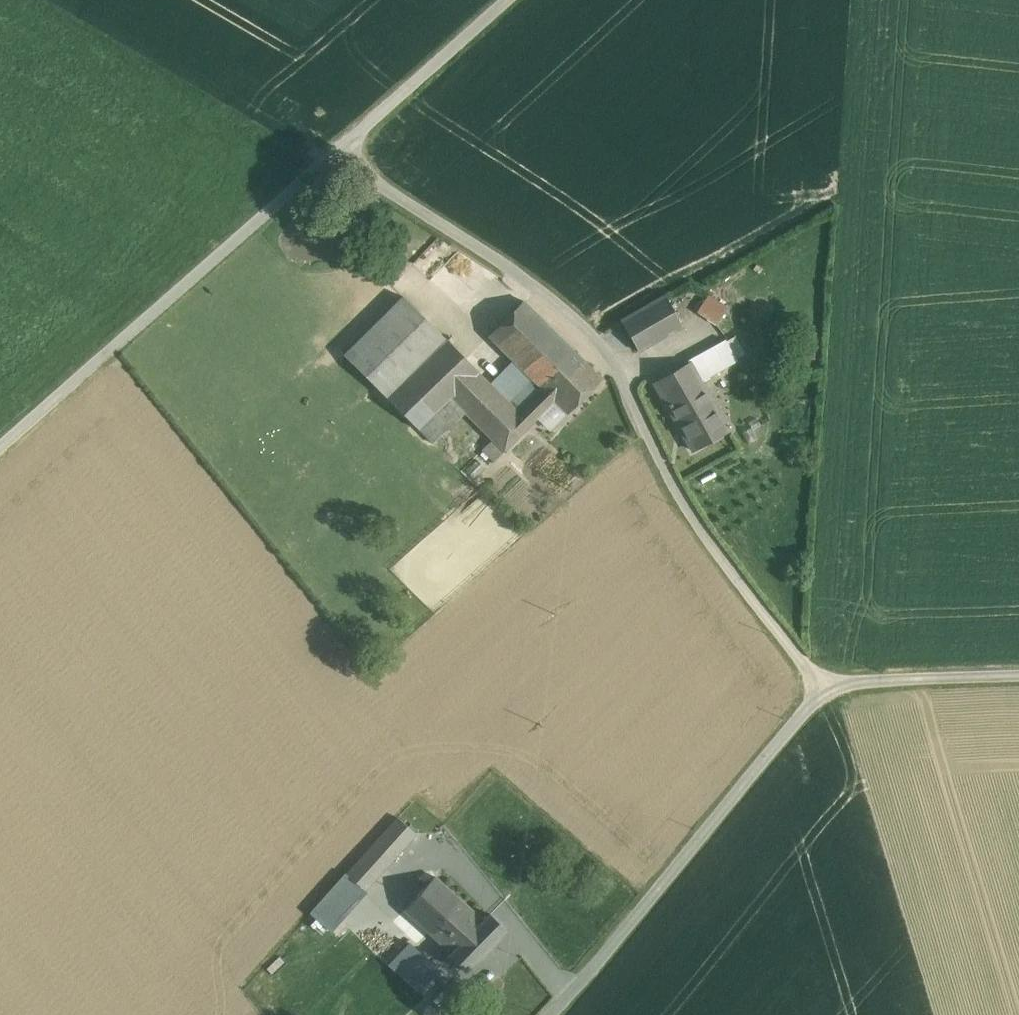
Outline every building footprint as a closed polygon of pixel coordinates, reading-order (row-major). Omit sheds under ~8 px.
[(707,293),(696,312),(716,325),(727,307),(707,293)] [(665,294),(621,318),(639,350),(683,326),(665,294)] [(403,296),(344,355),(387,397),(447,340),(403,296)] [(573,349),(523,300),(489,335),(538,384),(573,349)] [(725,339),(687,360),(689,363),(690,363),(701,381),(737,361),(725,339)] [(447,340),(387,397),(419,429),(478,371),(447,340)] [(573,349),(538,384),(541,387),(518,410),(517,411),(532,424),(543,413),(547,416),(556,407),(549,400),(552,397),(568,413),(602,378),(573,349)] [(511,363),(493,380),(512,399),(529,381),(511,363)] [(689,363),(654,383),(669,411),(706,391),(701,381),(690,363),(689,363)] [(518,410),(478,371),(419,429),(433,443),(465,411),(492,439),(482,449),(494,461),(532,424),(517,411),(518,410)] [(706,391),(669,411),(692,451),(728,431),(706,391)] [(398,817),(347,873),(365,889),(416,833),(398,817)] [(347,873),(311,913),(328,929),(365,889),(347,873)] [(435,876),(404,909),(430,932),(460,899),(435,876)] [(483,920),(460,899),(430,932),(452,952),(448,955),(465,971),(506,929),(490,913),(483,920)] [(438,970),(410,944),(391,965),(419,991),(438,970)] [(430,1004),(421,1013),(423,1014),(440,1014),(430,1004)]
